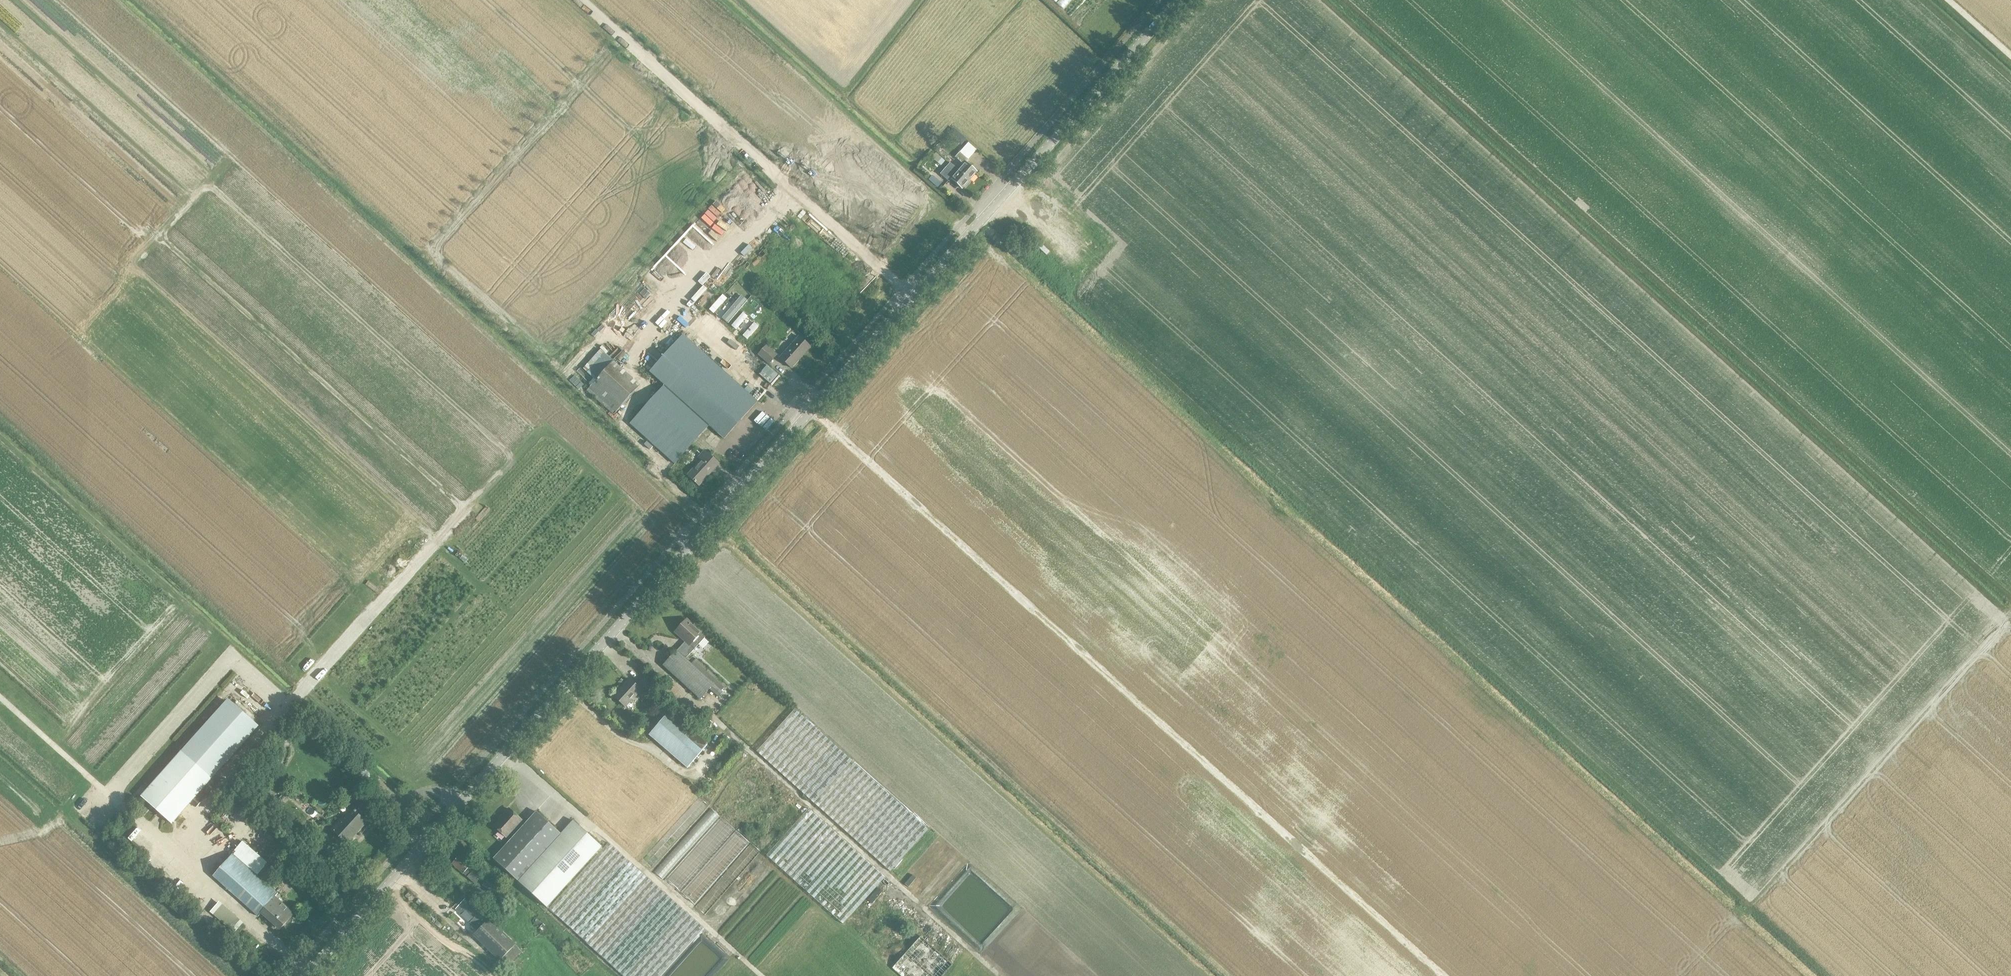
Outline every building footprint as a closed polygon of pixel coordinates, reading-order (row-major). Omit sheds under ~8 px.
[(961,145),(966,139),(953,128),(948,133),(961,145)] [(963,164),(958,170),(970,180),(977,172),(966,162),(968,159),(960,152),(955,157),(963,164)] [(945,162),(936,154),(932,158),(940,166),(945,162)] [(962,189),(970,180),(958,170),(953,176),(945,169),(940,174),(949,181),(951,179),(962,189)] [(708,224),(720,213),(713,205),(700,216),(708,224)] [(675,242),(668,251),(678,259),(685,251),(675,242)] [(666,278),(678,263),(666,253),(654,268),(666,278)] [(714,312),(727,298),(723,293),(709,308),(714,312)] [(736,329),(748,315),(743,311),(731,325),(736,329)] [(747,339),(759,326),(754,322),(743,335),(747,339)] [(724,438),(757,401),(683,334),(649,372),(664,385),(630,424),(674,464),(709,425),(724,438)] [(799,336),(780,357),(792,368),(811,347),(799,336)] [(766,345),(758,354),(769,364),(777,355),(766,345)] [(619,346),(612,354),(616,357),(623,349),(619,346)] [(613,414),(616,411),(617,412),(636,391),(635,390),(640,384),(613,360),(600,348),(583,368),(593,377),(587,383),(590,386),(586,390),(613,414)] [(778,373),(767,364),(759,373),(770,382),(778,373)] [(699,486),(719,463),(704,450),(699,456),(702,459),(687,475),(699,486)] [(701,633),(686,619),(675,631),(685,640),(676,650),(685,658),(694,648),(690,644),(701,633)] [(718,696),(722,692),(685,658),(676,650),(663,665),(700,698),(709,688),(718,696)] [(726,685),(692,654),(687,660),(714,684),(721,690),(726,685)] [(649,691),(654,686),(644,677),(639,683),(640,684),(637,687),(629,679),(614,696),(625,706),(641,689),(640,689),(643,686),(649,691)] [(231,696),(182,751),(213,778),(261,723),(231,696)] [(210,708),(214,712),(224,703),(220,699),(210,708)] [(662,705),(642,728),(649,734),(687,767),(707,744),(662,705)] [(756,751),(875,858),(890,871),(927,829),(794,709),(756,751)] [(213,778),(182,751),(141,796),(172,823),(213,778)] [(359,816),(368,807),(357,798),(349,807),(352,809),(332,831),(346,843),(365,822),(359,816)] [(689,847),(719,814),(712,808),(682,841),(689,847)] [(843,923),(848,918),(885,877),(808,808),(766,854),(843,923)] [(518,832),(506,845),(501,840),(487,855),(493,860),(494,859),(546,907),(602,846),(573,820),(561,833),(537,811),(524,825),(520,821),(521,820),(509,809),(494,826),(506,837),(514,828),(518,832)] [(232,853),(233,853),(213,875),(258,916),(261,912),(280,929),(293,914),(274,897),(278,893),(257,875),(268,862),(243,840),(232,853)] [(608,842),(549,908),(587,942),(646,876),(608,842)] [(471,864),(464,858),(460,855),(452,863),(475,883),(482,875),(477,872),(481,867),(474,860),(471,864)] [(908,886),(916,877),(913,874),(905,883),(908,886)] [(704,928),(646,876),(587,942),(625,975),(660,975),(704,928)] [(450,903),(465,888),(460,883),(446,899),(450,903)] [(873,903),(883,891),(878,887),(868,899),(873,903)] [(506,967),(521,950),(481,910),(479,912),(465,899),(456,909),(478,930),(473,935),(485,947),(506,967)] [(243,923),(242,924),(221,905),(215,913),(235,931),(259,953),(267,944),(243,923)] [(540,928),(544,923),(537,917),(533,922),(540,928)] [(920,936),(892,967),(902,975),(941,975),(952,964),(920,936)]
